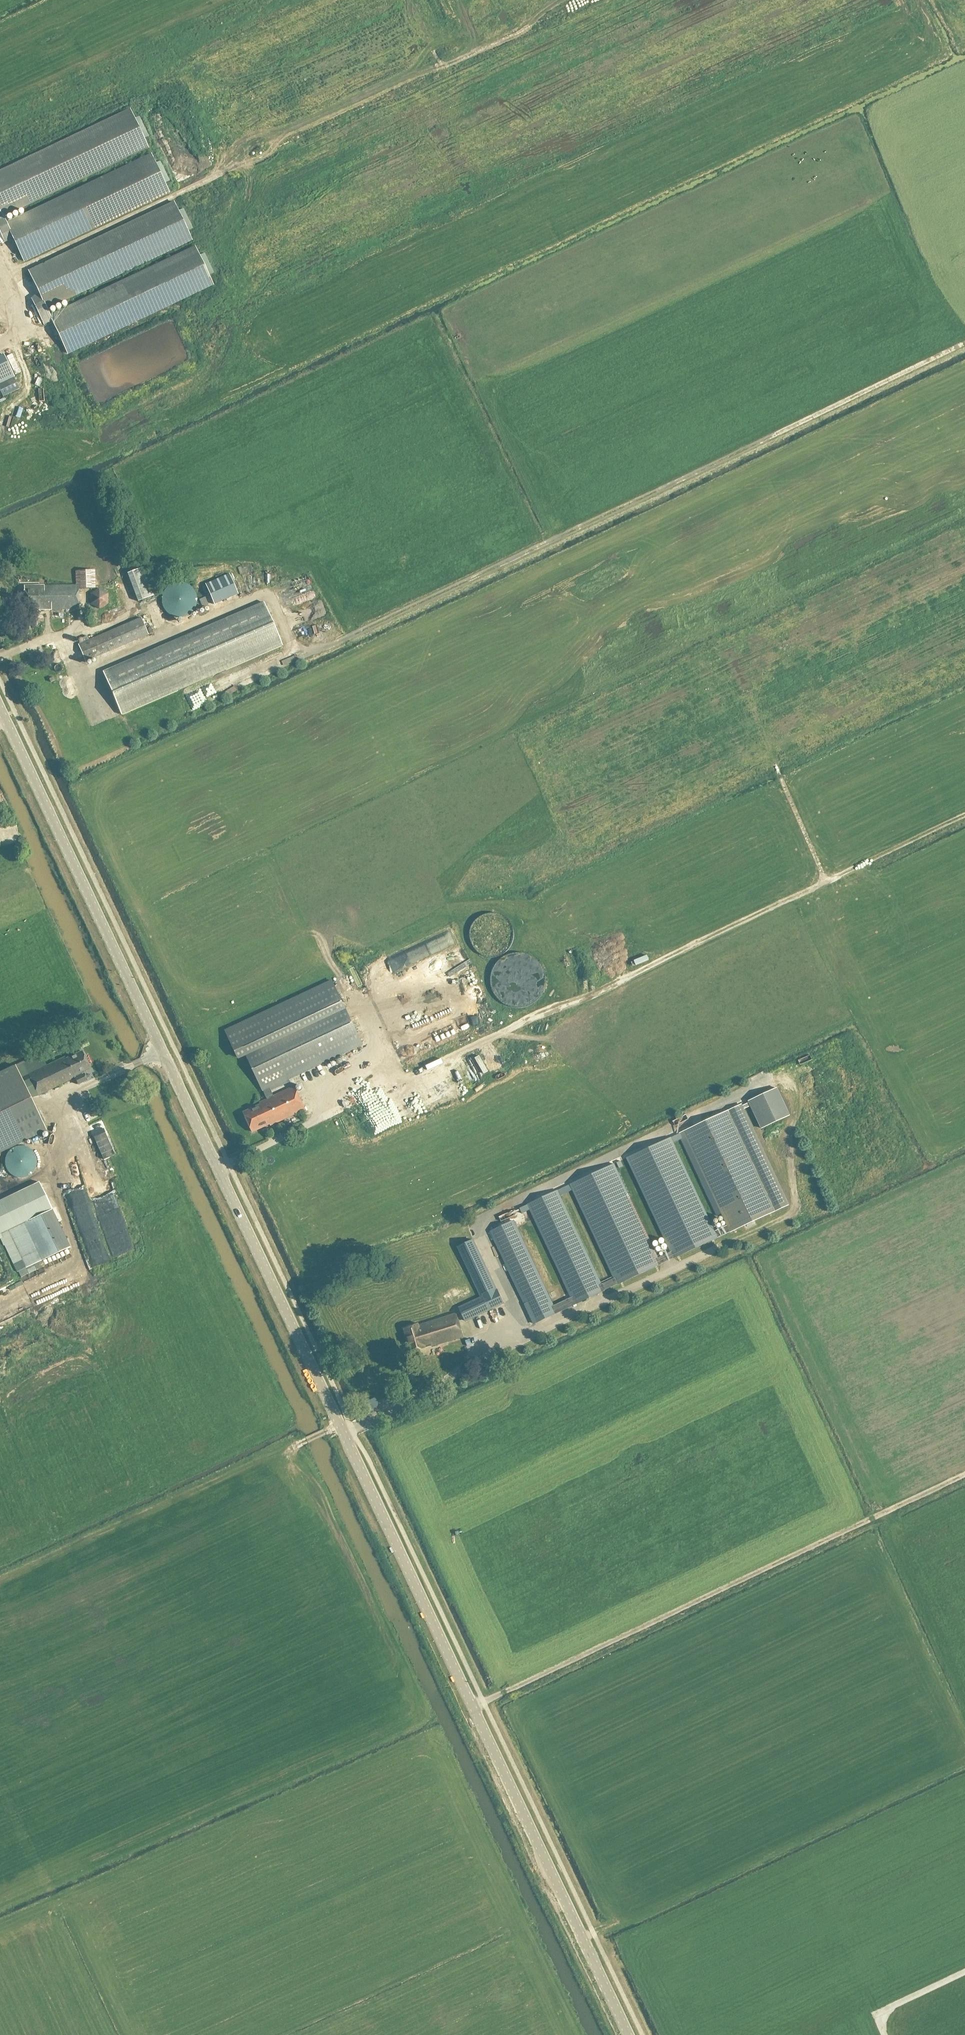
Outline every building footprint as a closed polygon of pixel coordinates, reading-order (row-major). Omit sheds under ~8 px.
[(147,147),(130,110),(0,171),(0,211),(0,212),(0,233),(4,241),(12,237),(23,261),(168,192),(151,154),(6,223),(2,216),(147,147)] [(214,140),(217,146),(218,146),(222,154),(223,153),(225,157),(232,154),(223,136),(214,140)] [(195,247),(49,316),(46,308),(191,239),(174,202),(28,271),(39,295),(31,298),(43,324),(51,320),(67,353),(212,284),(195,247)] [(0,356),(0,390),(16,382),(14,377),(3,355),(0,356)] [(59,404),(44,367),(31,372),(38,390),(14,399),(12,395),(5,398),(4,393),(0,395),(0,411),(13,406),(16,413),(9,417),(11,423),(59,404)] [(65,370),(68,378),(76,375),(73,367),(65,370)] [(61,397),(74,393),(70,379),(56,383),(61,397)] [(153,595),(142,567),(127,573),(138,601),(153,595)] [(78,609),(78,589),(94,588),(94,570),(75,571),(76,585),(24,586),(24,610),(78,609)] [(229,574),(205,584),(214,604),(237,594),(229,574)] [(294,602),(323,593),(319,583),(290,591),(294,602)] [(164,585),(166,608),(178,608),(178,613),(195,612),(193,584),(164,585)] [(97,596),(109,590),(106,585),(95,591),(97,596)] [(98,597),(102,604),(115,596),(111,589),(98,597)] [(292,607),(297,621),(331,611),(327,597),(292,607)] [(263,602),(103,672),(121,714),(281,645),(263,602)] [(85,661),(147,634),(141,618),(78,645),(85,661)] [(215,689),(255,668),(251,661),(211,682),(215,689)] [(435,1007),(439,1015),(486,995),(473,967),(421,990),(425,998),(421,1000),(425,1011),(435,1007)] [(525,979),(529,975),(519,968),(512,977),(514,979),(512,981),(522,989),(528,981),(525,979)] [(344,1006),(344,1007),(331,981),(225,1031),(237,1058),(245,1054),(267,1099),(259,1103),(260,1104),(243,1112),(252,1132),(273,1122),(274,1124),(304,1109),(294,1087),(273,1096),(270,1090),(287,1082),(286,1078),(361,1044),(344,1006)] [(402,997),(408,1011),(419,1006),(413,992),(402,997)] [(461,1041),(498,1026),(494,1015),(456,1031),(458,1037),(443,1043),(445,1047),(461,1041)] [(443,1086),(486,1065),(479,1050),(451,1064),(450,1061),(434,1068),(443,1086)] [(47,1065),(28,1074),(38,1095),(50,1090),(49,1090),(75,1078),(78,1084),(87,1080),(83,1071),(90,1068),(82,1051),(66,1059),(65,1057),(47,1065)] [(46,1130),(30,1097),(38,1095),(28,1074),(47,1065),(41,1053),(22,1062),(0,1072),(0,1152),(46,1130)] [(749,1102),(740,1106),(741,1108),(750,1104),(761,1128),(789,1116),(776,1088),(749,1101),(749,1102)] [(616,1284),(619,1283),(660,1264),(660,1263),(673,1258),(717,1238),(717,1237),(729,1231),(730,1232),(786,1205),(741,1108),(740,1106),(740,1105),(683,1132),(727,1226),(714,1232),(670,1137),(626,1158),(670,1252),(658,1258),(613,1164),(569,1184),(614,1279),(601,1285),(557,1191),(527,1205),(570,1298),(552,1306),(513,1221),(490,1232),(533,1324),(604,1291),(603,1290),(616,1284)] [(62,1117),(66,1125),(75,1120),(71,1112),(62,1117)] [(78,1140),(101,1224),(120,1219),(97,1135),(78,1140)] [(67,1169),(80,1195),(90,1190),(78,1164),(67,1169)] [(0,1237),(17,1272),(26,1267),(8,1230),(51,1209),(38,1182),(0,1200),(0,1238),(0,1237)] [(69,1247),(51,1209),(8,1230),(26,1267),(69,1247)] [(79,1223),(73,1225),(78,1235),(83,1232),(79,1223)] [(459,1246),(473,1275),(471,1276),(481,1297),(459,1308),(465,1321),(503,1303),(496,1290),(486,1269),(485,1269),(472,1240),(459,1246)] [(425,1323),(418,1325),(417,1324),(403,1329),(411,1352),(440,1343),(462,1336),(456,1314),(425,1323)]
